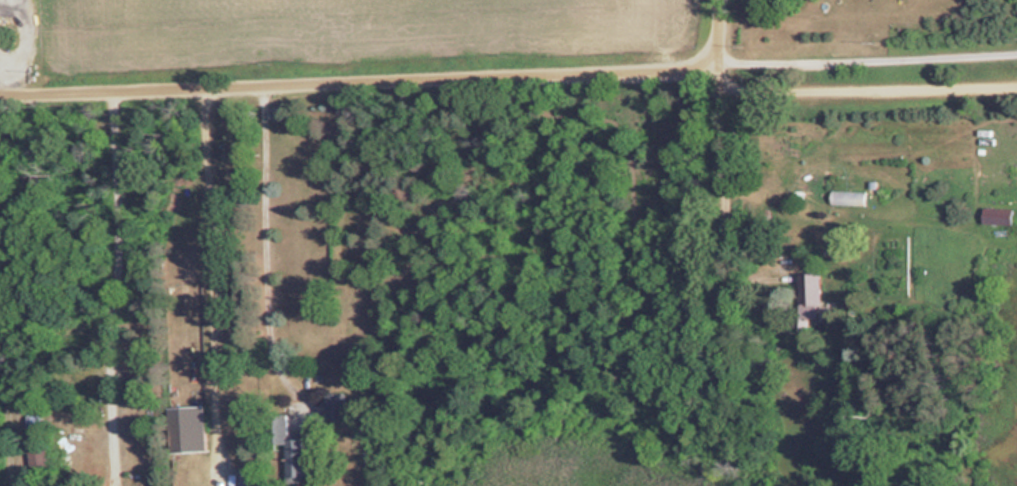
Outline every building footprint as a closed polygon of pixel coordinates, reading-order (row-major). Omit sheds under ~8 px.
[(983,223),(1013,223),(1013,208),(983,208),(983,223)] [(820,272),(799,272),(799,325),(820,325),(820,272)] [(345,419),(345,392),(326,392),(326,419),(345,419)] [(172,452),(207,452),(206,405),(171,405),(172,452)] [(272,444),(287,444),(288,483),(310,482),(309,433),(288,433),(288,413),(272,413),(272,444)] [(42,415),(27,415),(27,427),(42,427),(42,415)] [(241,485),(263,485),(263,468),(241,468),(241,485)]
